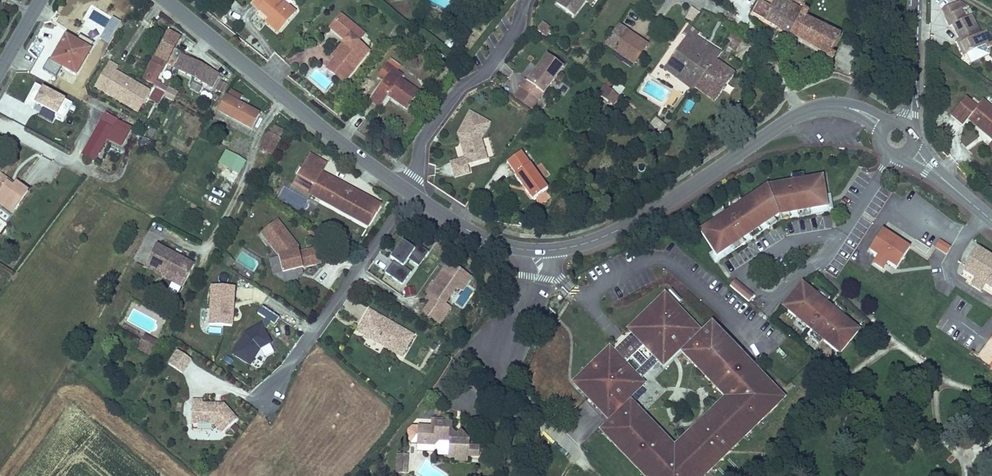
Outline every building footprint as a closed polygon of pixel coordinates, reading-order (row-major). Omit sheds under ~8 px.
[(251,2),(256,6),(259,3),(271,13),(267,17),(264,20),(279,33),(297,12),(283,0),(253,0),(251,2)] [(555,4),(572,17),(585,0),(558,0),(555,4)] [(824,60),(830,63),(834,56),(829,53),(839,34),(803,17),(806,11),(803,9),(807,2),(802,0),(774,0),(769,8),(758,3),(751,16),(827,54),(824,60)] [(964,9),(971,6),(961,0),(960,1),(964,9)] [(944,8),(948,17),(947,17),(951,26),(952,25),(959,40),(965,55),(969,64),(990,55),(987,48),(991,46),(991,45),(986,31),(980,34),(972,16),(966,18),(963,10),(964,9),(960,1),(944,8)] [(259,3),(256,6),(267,17),(271,13),(259,3)] [(689,8),(685,19),(694,22),(698,11),(689,8)] [(363,34),(340,15),(332,25),(347,38),(342,43),(346,46),(336,59),(328,68),(343,80),(367,50),(357,42),(363,34)] [(648,44),(619,23),(605,44),(634,64),(648,44)] [(687,92),(690,94),(694,88),(711,62),(715,56),(693,41),(696,38),(698,34),(686,26),(679,37),(682,39),(662,70),(689,88),(687,92)] [(145,80),(150,83),(152,84),(157,73),(160,74),(180,36),(169,30),(142,78),(145,80)] [(949,30),(955,44),(965,55),(959,40),(949,30)] [(744,38),(731,31),(724,43),(736,50),(744,38)] [(51,63),(78,79),(94,51),(67,36),(51,63)] [(693,41),(715,56),(718,52),(696,38),(693,41)] [(332,56),(336,59),(346,46),(342,43),(332,56)] [(219,75),(182,53),(175,66),(211,88),(219,75)] [(520,94),(536,106),(561,72),(544,59),(524,86),(522,84),(516,91),(520,94)] [(110,61),(100,78),(108,83),(106,86),(122,96),(120,99),(140,111),(151,90),(121,72),(119,75),(115,73),(116,70),(119,66),(110,61)] [(733,75),(711,62),(694,88),(714,102),(733,75)] [(377,75),(383,79),(371,95),(382,103),(388,96),(406,109),(418,92),(400,79),(393,75),(396,70),(386,63),(377,75)] [(400,79),(403,75),(396,70),(393,75),(400,79)] [(108,83),(100,78),(96,85),(120,99),(122,96),(106,86),(108,83)] [(221,93),(225,85),(220,82),(216,91),(221,93)] [(607,100),(614,91),(605,84),(598,93),(607,100)] [(36,105),(56,115),(55,117),(64,122),(74,105),(35,85),(25,104),(34,109),(36,105)] [(175,99),(179,92),(169,87),(165,94),(175,99)] [(229,99),(227,97),(219,110),(253,129),(260,116),(240,104),(244,96),(234,90),(229,99)] [(612,103),(618,94),(614,91),(607,100),(612,103)] [(513,103),(529,116),(536,106),(520,94),(513,103)] [(368,99),(380,107),(382,103),(371,95),(368,99)] [(963,96),(949,112),(959,121),(965,115),(990,138),(991,140),(991,109),(980,98),(978,101),(971,95),(967,99),(963,96)] [(488,122),(469,111),(457,132),(463,135),(464,143),(460,144),(464,157),(450,161),(454,176),(469,172),(466,164),(485,159),(480,138),(488,122)] [(82,155),(96,162),(108,141),(122,148),(133,129),(106,114),(101,123),(100,122),(82,155)] [(662,133),(666,125),(655,120),(651,128),(662,133)] [(284,132),(274,126),(270,135),(279,140),(284,132)] [(279,140),(270,135),(265,143),(275,149),(279,140)] [(275,149),(265,143),(262,148),(272,154),(275,149)] [(221,166),(238,175),(246,160),(228,152),(221,166)] [(324,164),(306,155),(295,177),(315,187),(309,197),(367,226),(378,204),(319,174),(324,164)] [(551,190),(522,157),(506,170),(516,181),(515,182),(534,204),(551,190)] [(791,174),(792,180),(805,178),(804,171),(791,174)] [(718,254),(774,215),(776,214),(778,213),(781,213),(827,204),(825,192),(822,175),(805,178),(792,180),(768,184),(743,201),(732,208),(726,212),(716,219),(701,229),(715,249),(718,254)] [(295,177),(290,187),(309,197),(315,187),(295,177)] [(5,218),(22,196),(12,188),(8,190),(6,192),(0,188),(0,214),(5,218)] [(825,192),(827,204),(781,213),(782,225),(833,213),(830,195),(825,192)] [(729,203),(732,208),(743,201),(740,196),(729,203)] [(713,215),(716,219),(726,212),(723,207),(713,215)] [(774,215),(718,254),(715,249),(710,252),(716,261),(778,221),(774,215)] [(282,273),(321,264),(318,249),(299,253),(296,245),(277,221),(260,234),(278,257),(282,273)] [(868,250),(877,256),(887,262),(896,268),(909,246),(882,229),(868,250)] [(390,257),(394,259),(384,273),(402,285),(411,271),(403,266),(408,259),(418,266),(430,250),(418,242),(414,248),(402,239),(390,257)] [(935,249),(947,256),(951,248),(939,240),(935,249)] [(181,287),(194,263),(180,256),(179,258),(172,255),(173,252),(156,243),(143,266),(168,280),(180,286),(181,287)] [(964,272),(976,280),(987,287),(991,290),(991,259),(977,249),(964,272)] [(883,268),(887,262),(877,256),(873,262),(883,268)] [(433,297),(430,301),(423,311),(438,322),(449,307),(444,303),(458,282),(464,287),(470,278),(448,262),(426,293),(428,294),(433,297)] [(180,286),(168,280),(162,291),(175,297),(180,286)] [(730,286),(751,301),(755,295),(735,280),(730,286)] [(987,287),(976,280),(972,286),(984,293),(987,287)] [(236,286),(210,284),(208,323),(234,324),(236,286)] [(797,318),(807,326),(813,331),(823,338),(841,352),(859,328),(841,315),(831,307),(825,302),(815,294),(801,284),(783,307),(797,318)] [(407,298),(416,295),(413,287),(405,290),(407,298)] [(819,290),(815,294),(825,302),(829,298),(819,290)] [(647,475),(700,475),(784,397),(710,319),(700,329),(666,292),(629,326),(633,330),(613,348),(610,345),(574,379),(608,415),(599,424),(647,475)] [(835,302),(831,307),(841,315),(845,310),(835,302)] [(261,322),(244,331),(230,353),(250,365),(260,349),(272,342),(265,329),(270,322),(274,325),(279,317),(262,306),(257,313),(264,318),(261,322)] [(401,358),(413,336),(393,324),(392,327),(388,324),(389,322),(368,311),(356,332),(401,358)] [(803,331),(807,326),(797,318),(793,323),(803,331)] [(819,343),(823,338),(813,331),(809,336),(819,343)] [(138,349),(152,355),(158,339),(144,334),(138,349)] [(191,359),(177,349),(167,363),(181,373),(191,359)] [(202,400),(192,400),(191,423),(213,423),(214,423),(222,432),(237,419),(223,404),(222,406),(214,406),(215,404),(202,403),(202,400)] [(430,420),(430,429),(433,430),(434,425),(440,425),(440,421),(430,420)] [(433,430),(430,429),(421,429),(421,438),(423,438),(422,448),(422,457),(432,458),(432,460),(455,461),(455,464),(465,464),(465,460),(478,460),(478,450),(467,450),(467,445),(459,434),(456,435),(452,435),(450,432),(448,430),(447,428),(447,425),(440,425),(434,425),(433,430)] [(397,457),(395,474),(403,475),(405,457),(397,457)]
